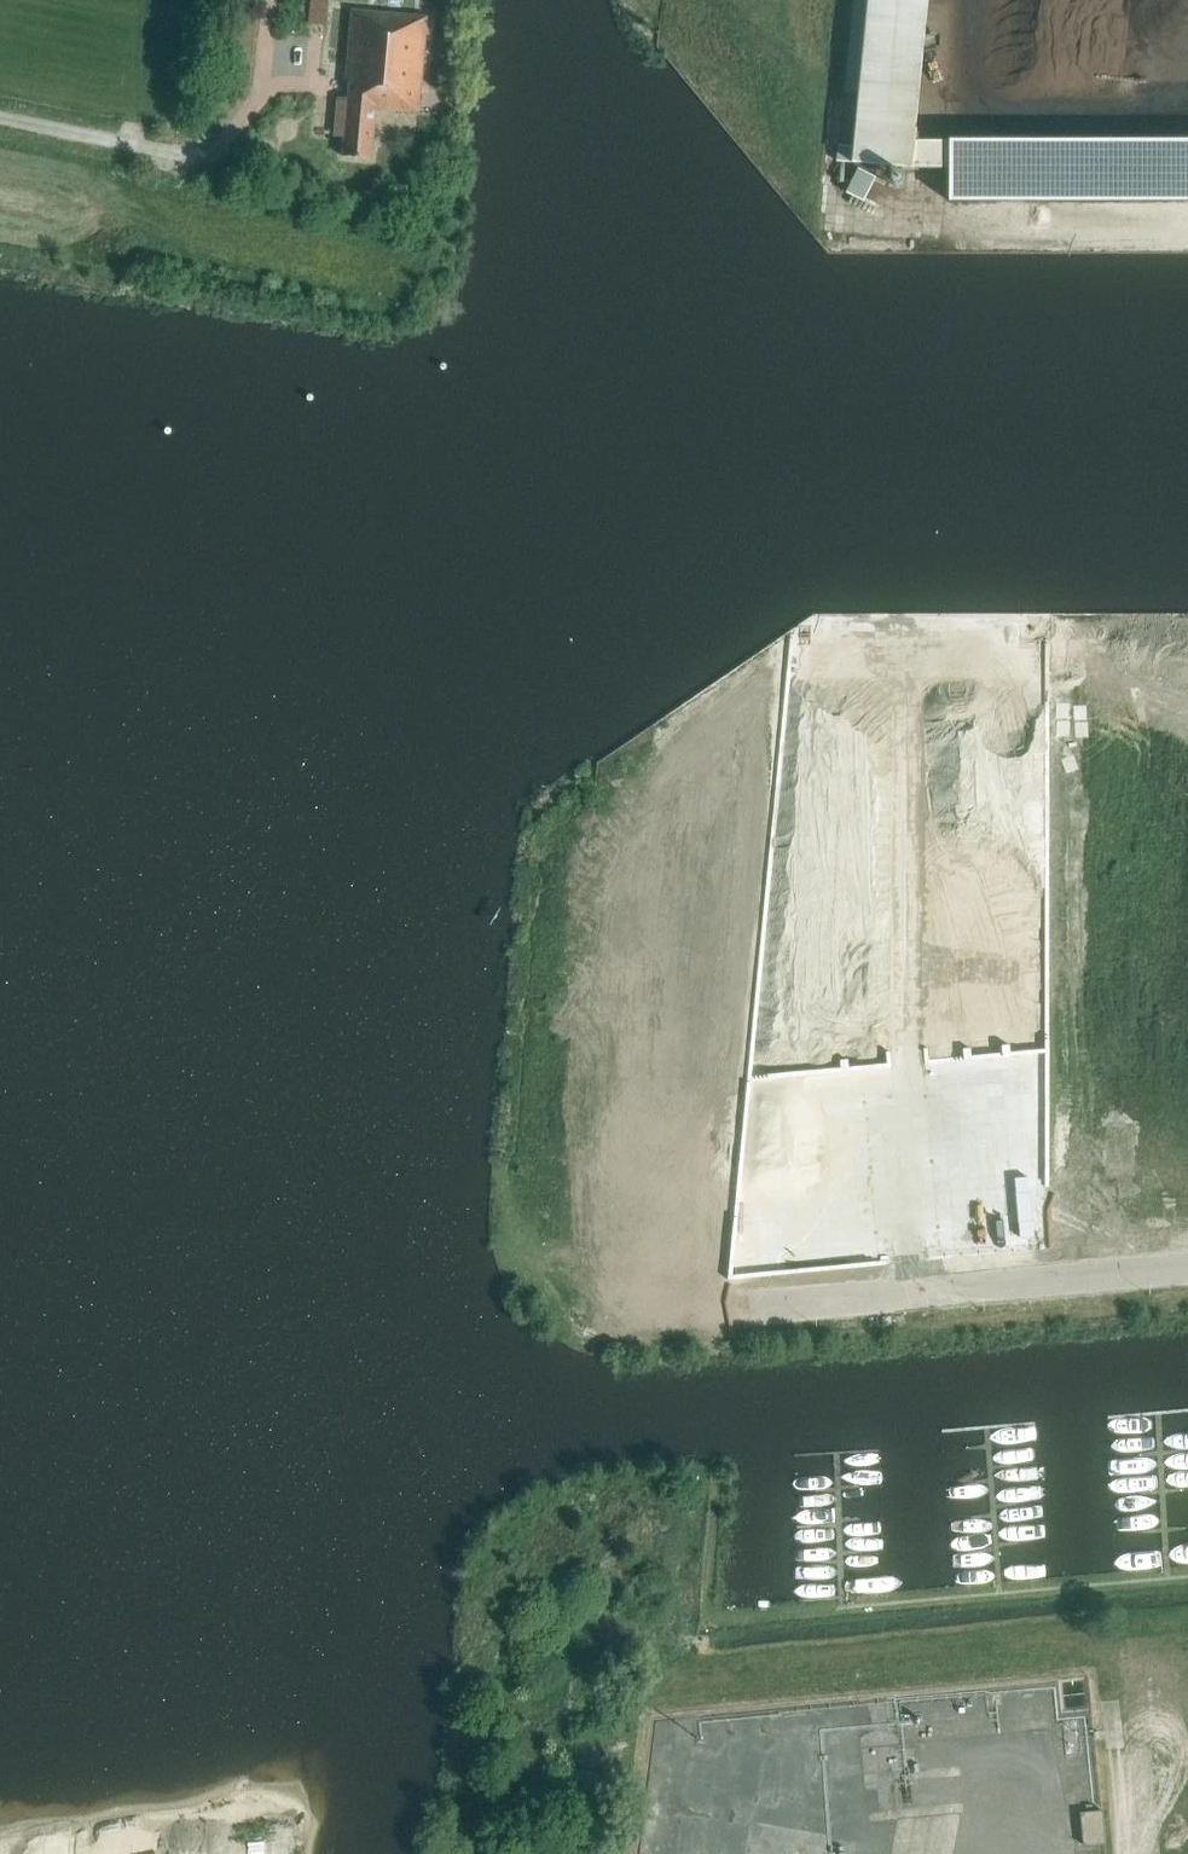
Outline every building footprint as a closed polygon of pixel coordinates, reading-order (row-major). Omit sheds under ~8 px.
[(329,0),(311,0),(309,23),(326,26),(329,0)] [(910,168),(927,0),(867,0),(851,162),(910,168)] [(421,112),(430,16),(354,10),(348,81),(352,81),(350,98),(341,97),(338,123),(348,124),(345,156),(373,159),(378,108),(421,112)] [(1187,200),(1187,141),(948,141),(948,200),(1187,200)] [(838,143),(836,160),(851,162),(853,145),(838,143)] [(793,1734),(781,1735),(783,1763),(795,1762),(793,1734)] [(1083,1844),(1105,1842),(1102,1809),(1080,1811),(1083,1844)]
